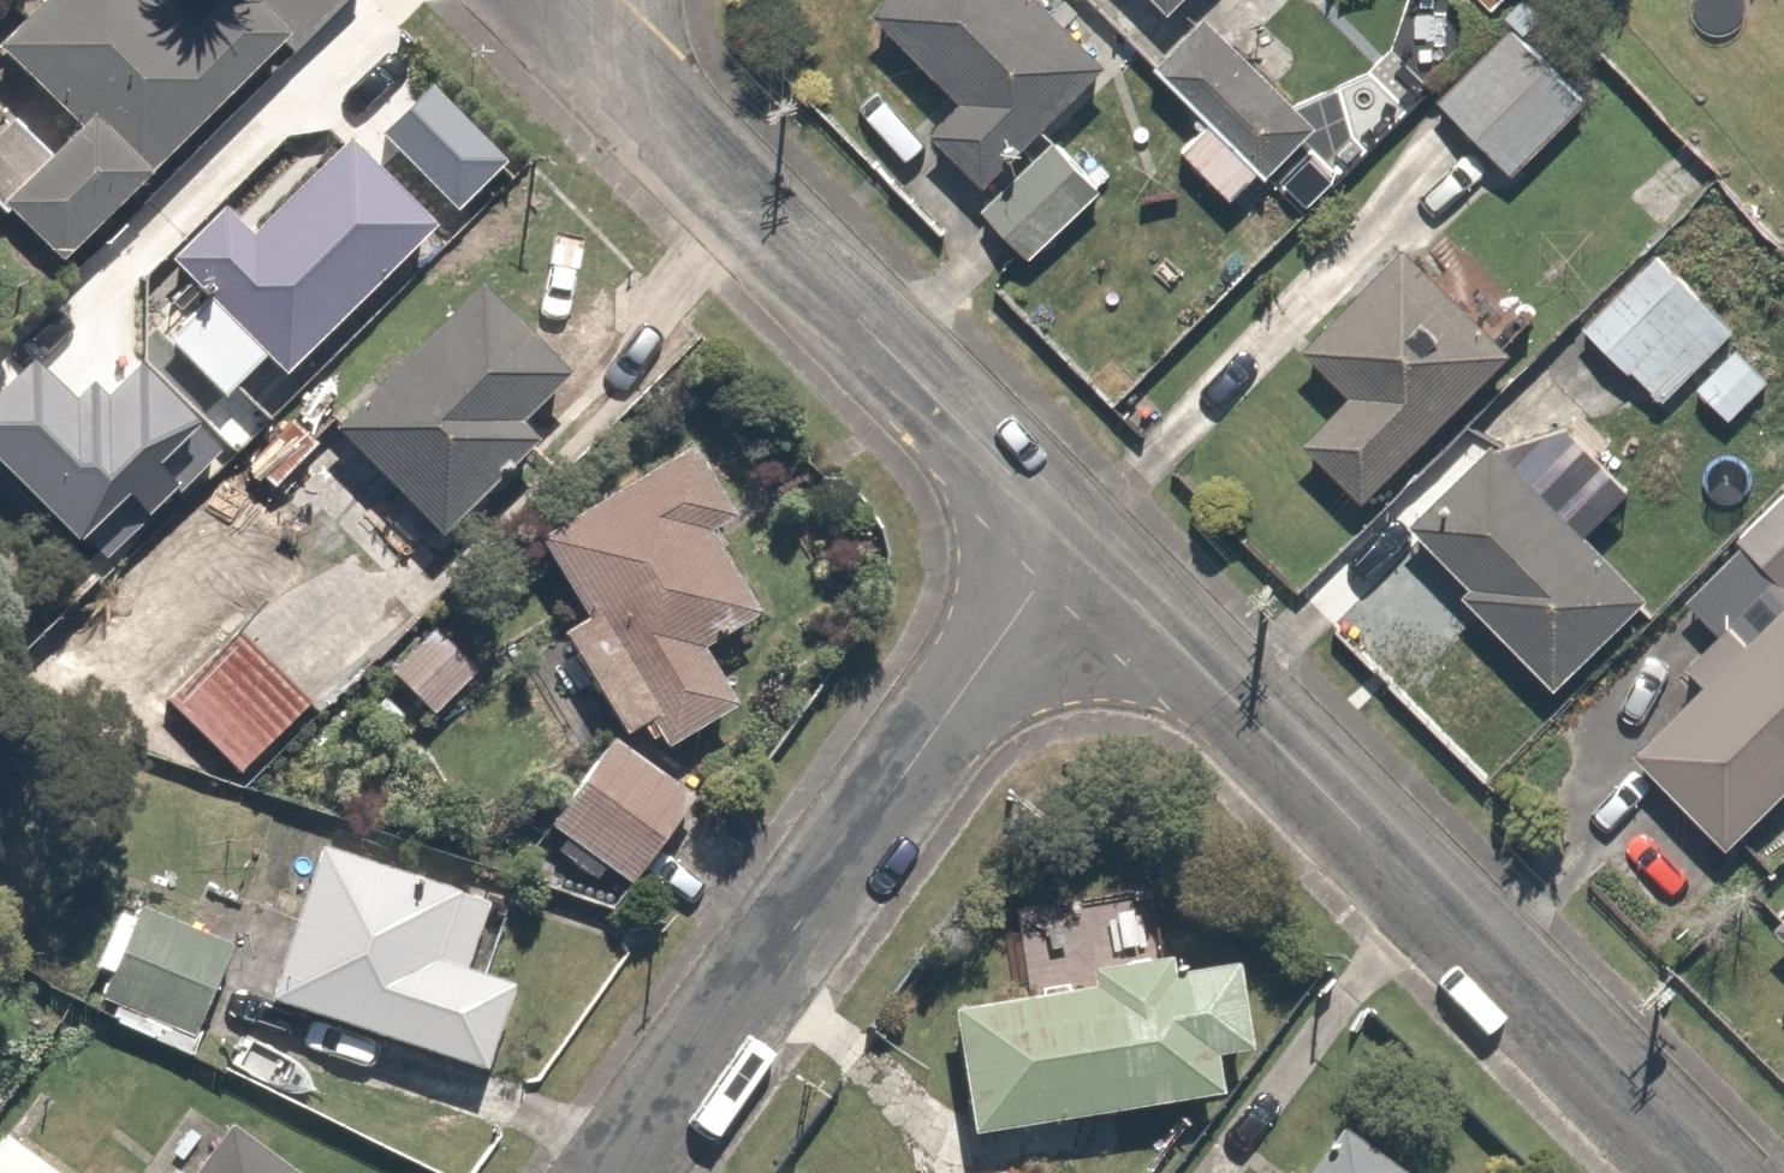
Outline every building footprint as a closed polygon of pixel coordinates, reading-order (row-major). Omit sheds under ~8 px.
[(269,0),(207,0),(201,6),(195,0),(48,0),(5,45),(78,115),(55,139),(14,100),(0,114),(0,195),(70,262),(296,26),(269,0)] [(917,133),(967,183),(1094,54),(1040,0),(865,0),(839,26),(932,117),(917,133)] [(1323,116),(1245,40),(1285,0),(1199,0),(1152,48),(1212,107),(1262,156),(1273,167),(1323,116)] [(1510,178),(1581,105),(1501,29),(1431,102),(1510,178)] [(1255,164),(1205,114),(1173,146),(1223,196),(1255,164)] [(179,318),(165,333),(231,395),(273,351),(286,363),(435,208),(344,121),(250,219),(220,190),(166,247),(209,288),(179,318)] [(1044,132),(970,207),(1024,261),(1098,185),(1044,132)] [(1663,405),(1773,290),(1683,203),(1572,318),(1663,405)] [(1283,440),(1346,502),(1503,341),(1396,236),(1282,352),(1327,396),(1283,440)] [(584,375),(480,269),(327,420),(431,527),(584,375)] [(268,491),(326,430),(292,398),(234,458),(268,491)] [(1483,439),(1393,530),(1545,679),(1635,588),(1483,439)] [(734,685),(696,625),(745,593),(694,513),(722,495),(688,442),(543,534),(586,601),(554,621),(617,721),(653,698),(670,725),(734,685)] [(1783,587),(1783,586),(1783,483),(1732,536),(1783,587)] [(1732,536),(1672,596),(1709,632),(1734,657),(1624,769),(1718,862),(1783,796),(1783,588),(1783,587),(1732,536)] [(479,650),(435,613),(364,698),(408,735),(479,650)] [(244,620),(165,694),(240,775),(320,700),(244,620)] [(701,786),(613,727),(552,818),(640,877),(701,786)] [(499,892),(325,830),(267,991),(471,1064),(506,968),(476,957),(499,892)] [(211,1030),(251,930),(142,887),(102,988),(211,1030)] [(1763,931),(1783,952),(1783,909),(1763,931)] [(946,1002),(966,1130),(1215,1091),(1208,1047),(1253,1040),(1238,944),(1185,952),(1184,942),(1102,955),(1105,977),(946,1002)] [(1338,1109),(1290,1172),(1425,1172),(1338,1109)] [(295,1172),(227,1118),(183,1172),(295,1172)] [(8,1124),(0,1133),(0,1172),(67,1172),(8,1124)] [(1009,1148),(990,1172),(1042,1172),(1009,1148)] [(1263,1161),(1255,1172),(1279,1172),(1263,1161)]
